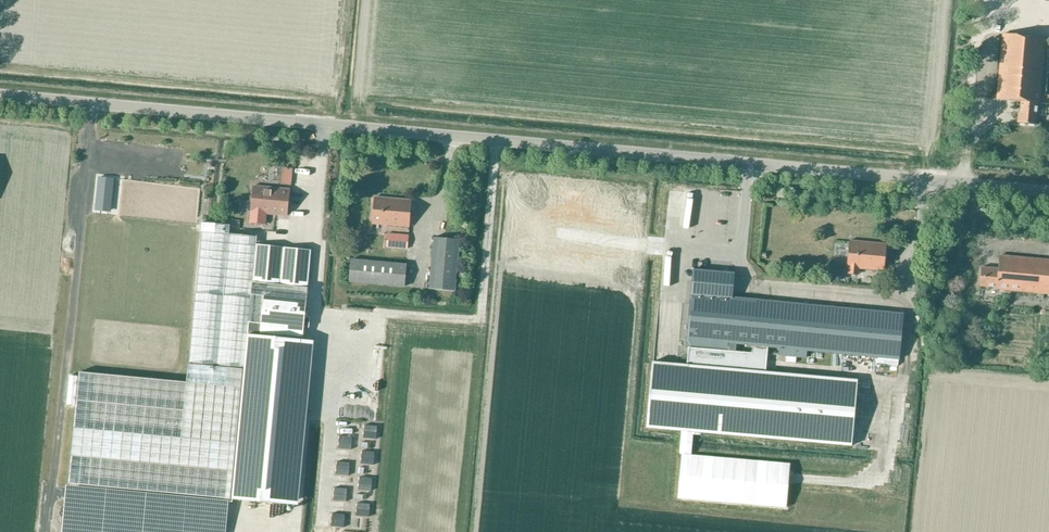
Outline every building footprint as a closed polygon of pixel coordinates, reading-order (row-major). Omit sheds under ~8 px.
[(1039,103),(1045,38),(1002,34),(997,100),(1021,102),(1020,113),(1018,113),(1017,123),(1036,125),(1038,103),(1039,103)] [(308,187),(309,156),(291,155),(290,186),(308,187)] [(286,183),(287,166),(275,165),(274,183),(286,183)] [(90,183),(98,183),(98,173),(90,173),(90,183)] [(97,195),(96,208),(96,209),(109,210),(112,178),(99,177),(97,195)] [(153,186),(153,210),(167,210),(167,186),(153,186)] [(251,213),(250,222),(265,224),(266,214),(288,216),(291,189),(253,186),(251,213)] [(182,189),(182,207),(192,207),(193,189),(182,189)] [(372,224),(410,227),(412,201),(374,197),(372,224)] [(309,287),(312,250),(256,244),(257,236),(229,234),(230,225),(201,222),(187,382),(79,372),(69,484),(287,503),(306,287),(309,287)] [(393,248),(408,249),(409,235),(394,234),(393,248)] [(429,289),(456,292),(461,240),(434,238),(429,289)] [(58,239),(57,256),(68,257),(68,239),(58,239)] [(852,272),(857,273),(858,266),(885,269),(886,242),(852,240),(851,266),(852,266),(852,272)] [(1048,295),(1048,261),(999,256),(998,269),(981,268),(979,287),(996,288),(996,290),(1048,295)] [(350,283),(405,287),(407,264),(351,259),(350,283)] [(687,365),(652,362),(646,428),(851,446),(857,380),(765,372),(768,347),(779,348),(778,355),(806,358),(806,351),(885,358),(885,367),(898,368),(903,314),(732,297),(734,273),(693,270),(686,347),(688,348),(687,365)] [(364,425),(363,438),(376,439),(377,426),(364,425)] [(339,436),(338,449),(351,450),(352,437),(339,436)] [(362,451),(361,464),(373,465),(375,452),(362,451)] [(681,454),(677,495),(786,505),(790,464),(681,454)] [(337,462),(335,475),(348,476),(350,463),(337,462)] [(359,477),(358,490),(371,491),(372,478),(359,477)] [(334,488),(333,501),(346,502),(347,489),(334,488)] [(357,503),(356,516),(369,517),(370,504),(357,503)] [(332,513),(331,526),(344,528),(345,515),(332,513)]
